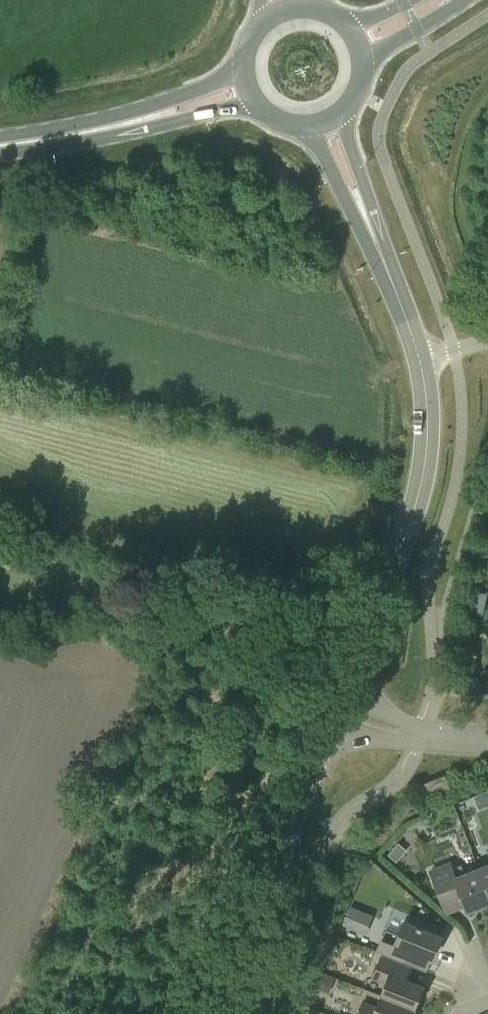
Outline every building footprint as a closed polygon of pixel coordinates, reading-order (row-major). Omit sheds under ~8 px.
[(476,590),(471,611),(483,614),(487,593),(476,590)] [(428,796),(451,787),(446,774),(423,783),(428,796)] [(458,800),(464,814),(487,804),(487,788),(458,800)] [(428,869),(439,895),(445,912),(466,905),(468,911),(487,903),(487,890),(479,867),(464,873),(460,863),(453,866),(450,860),(428,869)] [(479,867),(487,890),(487,864),(479,867)] [(359,931),(367,911),(350,904),(342,924),(359,931)] [(442,936),(405,920),(399,934),(385,929),(377,950),(404,961),(409,949),(432,959),(442,936)] [(381,995),(415,1009),(424,986),(400,977),(405,964),(381,954),(371,978),(385,983),(381,995)] [(415,1009),(381,995),(376,1006),(363,1001),(358,1013),(413,1013),(415,1009)]
